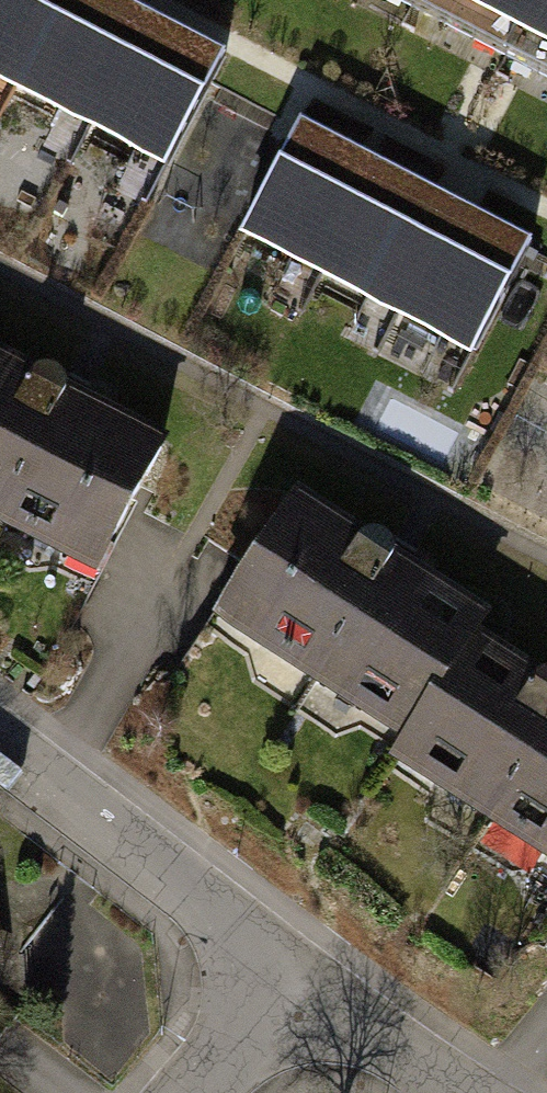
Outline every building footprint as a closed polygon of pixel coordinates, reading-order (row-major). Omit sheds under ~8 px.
[(60,0),(0,0),(0,79),(15,87),(60,0)] [(91,126),(149,15),(121,0),(60,0),(15,87),(91,126)] [(546,71),(546,0),(411,0),(546,71)] [(226,54),(149,15),(91,126),(168,166),(226,54)] [(323,275),(379,163),(303,124),(245,236),(323,275)] [(323,275),(400,315),(455,202),(379,163),(323,275)] [(533,242),(455,202),(400,315),(437,334),(475,354),(533,242)] [(0,358),(0,514),(99,566),(164,444),(68,393),(70,387),(69,382),(67,376),(64,371),(58,367),(52,365),(46,365),(40,367),(36,370),(33,375),(0,358)] [(359,539),(295,498),(221,615),(408,734),(470,638),(483,618),(392,560),(394,553),(395,548),(393,543),(390,537),(385,533),(379,530),(373,530),(367,531),(363,534),(359,539)] [(470,638),(408,734),(396,754),(546,851),(546,669),(542,670),(537,673),(534,678),(470,638)]
